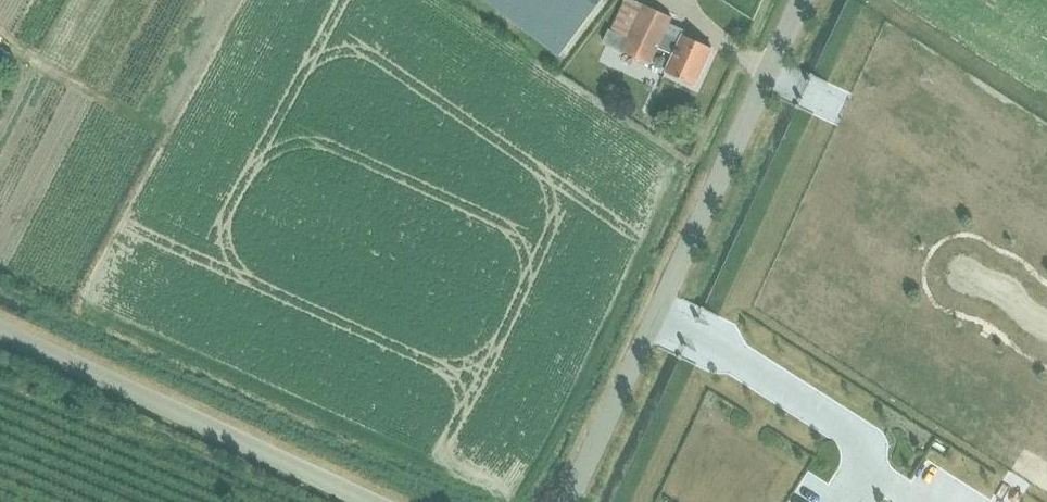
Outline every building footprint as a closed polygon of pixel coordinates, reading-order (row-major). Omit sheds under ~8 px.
[(565,54),(606,0),(494,0),(565,54)] [(625,36),(638,7),(622,0),(620,0),(608,28),(625,36)] [(699,88),(716,49),(687,36),(689,32),(672,25),(675,19),(647,7),(625,54),(653,67),(661,50),(677,57),(669,74),(699,88)] [(607,45),(598,60),(613,69),(622,54),(607,45)]
